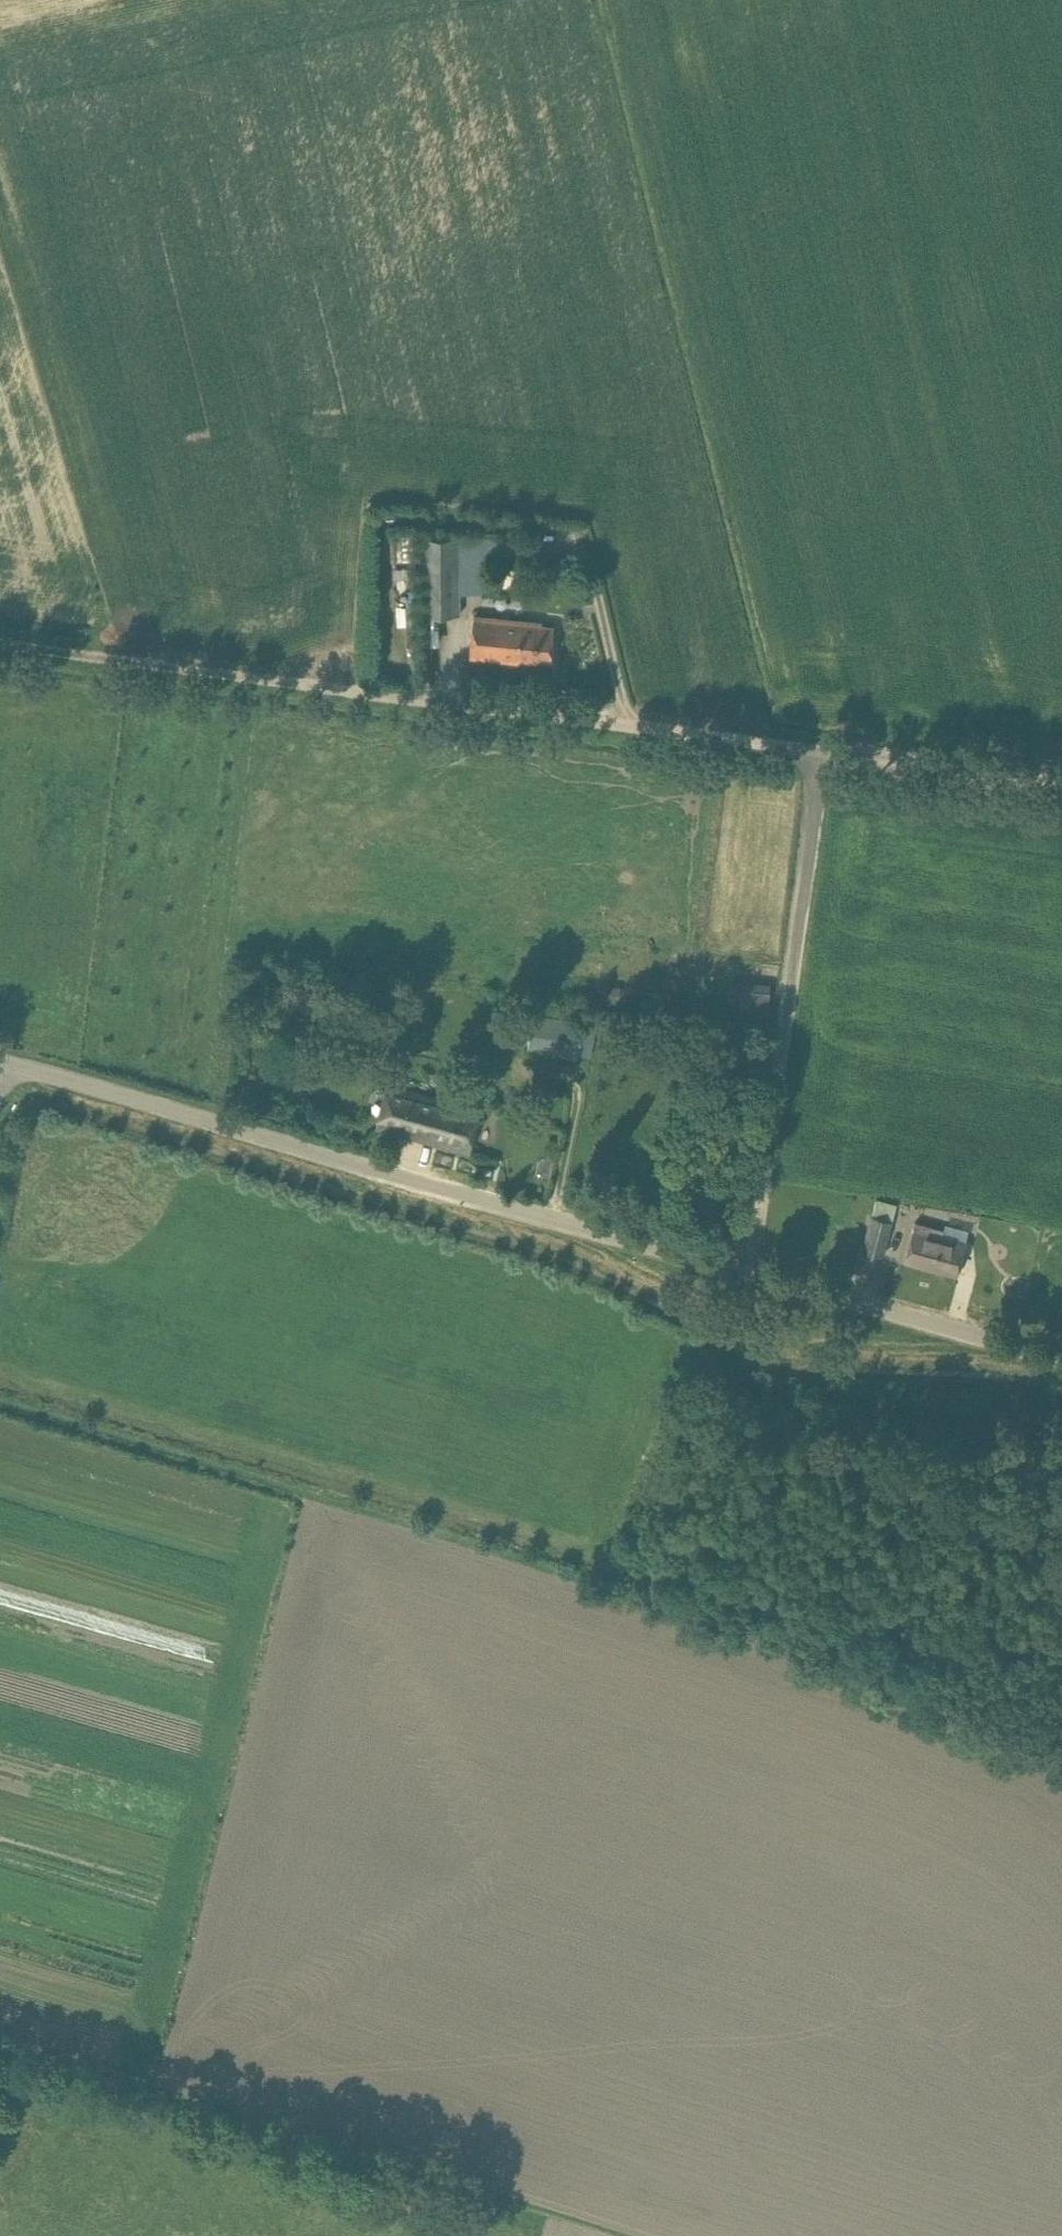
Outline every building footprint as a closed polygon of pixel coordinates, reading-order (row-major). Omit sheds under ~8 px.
[(460,614),(460,591),(486,591),(486,572),(488,572),(487,536),(424,536),(424,614),(460,614)] [(551,661),(553,639),(555,626),(541,625),(541,621),(475,615),(470,656),(520,661),(520,658),(551,661)] [(770,990),(748,988),(730,987),(727,1014),(768,1018),(770,990)] [(578,1057),(579,1053),(591,1055),(596,1021),(585,1019),(585,1021),(509,1009),(504,1045),(528,1049),(578,1057)] [(482,1109),(461,1103),(389,1084),(377,1128),(397,1133),(398,1130),(410,1133),(410,1135),(471,1151),(482,1109)] [(884,1254),(893,1220),(897,1202),(878,1197),(872,1215),(863,1248),(884,1254)] [(958,1274),(964,1253),(967,1242),(942,1235),(944,1229),(915,1221),(905,1260),(958,1274)]
